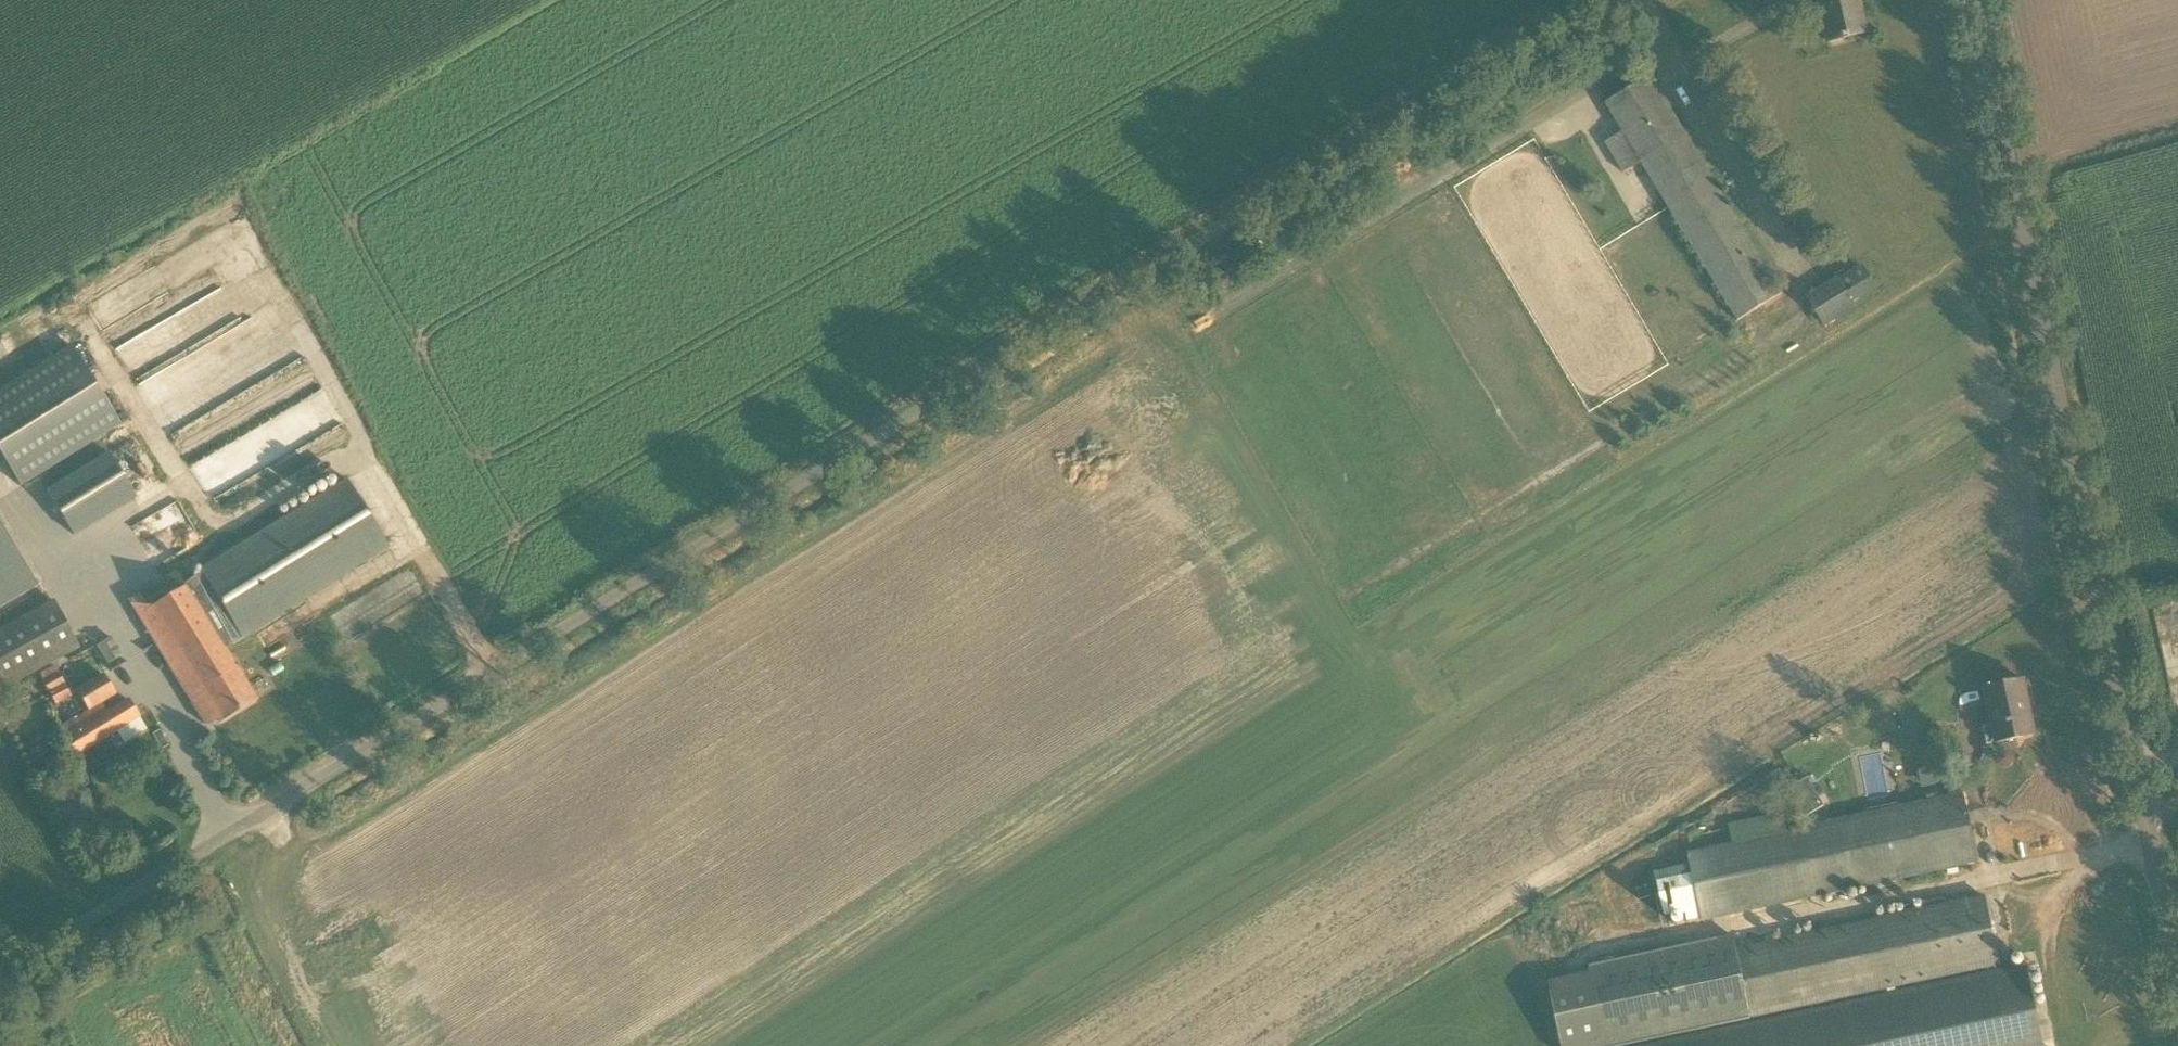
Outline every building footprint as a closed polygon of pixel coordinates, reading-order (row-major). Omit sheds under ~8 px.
[(1868,33),(1861,0),(1819,0),(1828,42),(1868,33)] [(1783,293),(1661,94),(1650,76),(1605,103),(1614,117),(1596,128),(1624,173),(1641,163),(1651,179),(1738,321),(1783,293)] [(1846,295),(1836,280),(1806,299),(1824,328),(1854,309),(1852,305),(1858,301),(1852,291),(1846,295)] [(151,413),(163,434),(271,375),(285,367),(277,351),(282,348),(272,330),(269,317),(240,324),(201,346),(205,362),(184,373),(139,384),(132,387),(156,431),(151,413)] [(121,425),(72,345),(0,390),(0,452),(21,487),(121,425)] [(188,466),(209,498),(247,474),(227,442),(188,466)] [(75,535),(136,497),(108,452),(47,490),(75,535)] [(224,649),(389,548),(347,480),(200,568),(202,572),(183,584),(176,571),(126,601),(137,619),(187,704),(191,702),(204,724),(218,716),(221,721),(256,700),(224,649)] [(0,525),(0,610),(34,590),(37,587),(0,525)] [(80,648),(54,600),(17,620),(0,629),(0,681),(4,689),(80,648)] [(109,635),(92,644),(102,664),(119,655),(109,635)] [(72,697),(65,684),(58,671),(42,680),(55,705),(58,704),(72,697)] [(106,711),(102,703),(116,694),(104,674),(76,690),(88,711),(86,713),(86,712),(73,720),(59,728),(65,738),(76,755),(139,717),(127,698),(106,711)] [(1994,743),(2013,739),(2035,735),(2023,680),(1983,688),(1994,743)] [(1784,811),(1787,827),(1808,816),(1795,791),(1775,802),(1772,804),(1777,813),(1784,811)] [(1940,800),(1789,833),(1732,842),(1688,852),(1703,922),(1956,867),(1977,862),(1961,794),(1940,800)] [(1963,901),(1737,949),(1734,936),(1590,967),(1593,982),(1550,991),(1562,1045),(1615,1045),(1999,966),(1999,964),(1985,896),(1963,901)] [(2000,969),(1640,1045),(2043,1045),(2026,964),(2000,969)]
